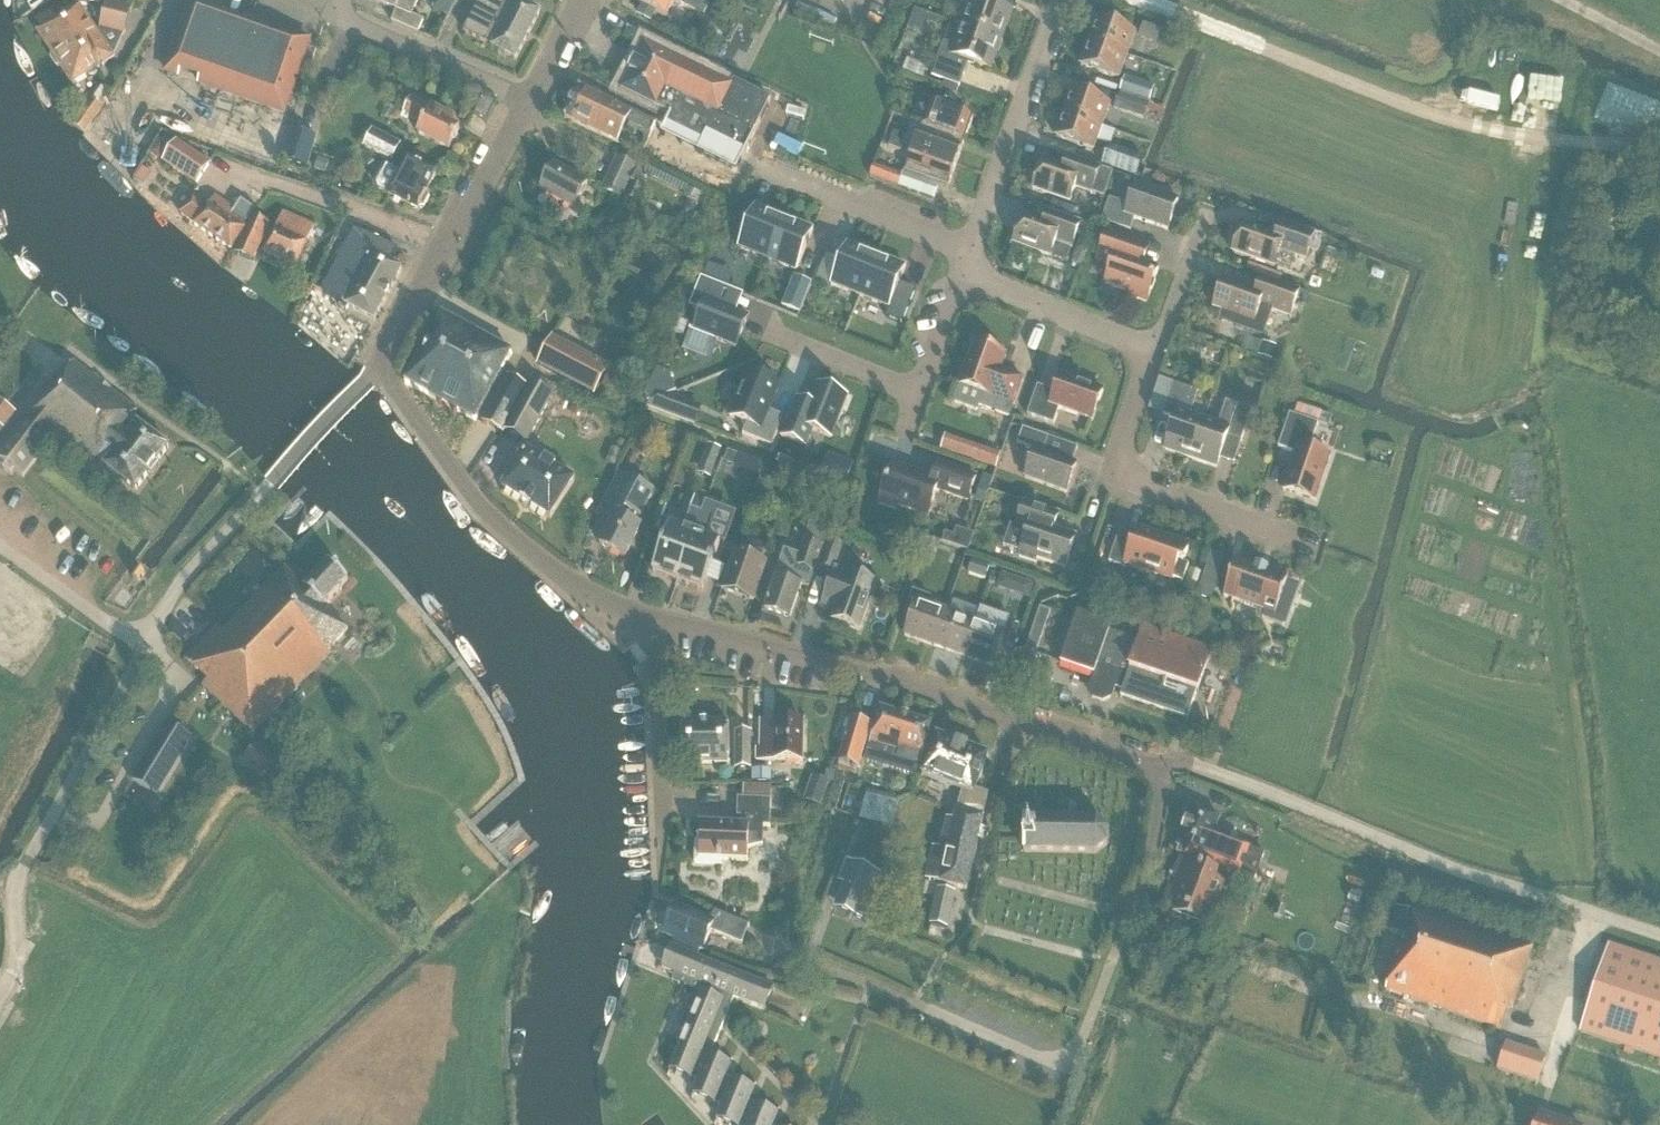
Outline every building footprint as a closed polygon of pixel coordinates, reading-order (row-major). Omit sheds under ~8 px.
[(33,4),(29,7),(32,11),(50,0),(35,0),(33,4)] [(286,115),(312,38),(245,15),(243,20),(225,13),(227,7),(206,0),(188,0),(163,73),(179,78),(181,71),(200,78),(198,85),(286,115)] [(417,0),(376,0),(397,9),(392,21),(418,33),(424,20),(411,14),(417,0)] [(516,58),(540,11),(519,0),(467,0),(477,5),(463,31),(485,42),(486,41),(492,44),(491,46),(516,58)] [(709,6),(697,0),(640,0),(640,2),(656,10),(665,15),(673,0),(703,16),(709,6)] [(970,5),(962,25),(1001,39),(1012,10),(990,2),(991,0),(959,0),(958,0),(970,5)] [(124,34),(131,7),(119,4),(107,1),(100,27),(124,34)] [(656,10),(642,3),(637,14),(650,21),(656,10)] [(42,29),(38,31),(53,53),(51,58),(56,66),(61,66),(72,84),(90,72),(92,73),(96,71),(97,68),(114,57),(80,5),(60,18),(52,10),(36,20),(42,29)] [(724,18),(709,11),(696,35),(711,42),(724,18)] [(1134,31),(1097,18),(1089,41),(1126,54),(1134,31)] [(936,63),(932,75),(945,80),(942,88),(957,93),(964,73),(969,61),(990,68),(1001,39),(962,25),(955,45),(944,41),(936,63)] [(1156,30),(1144,26),(1140,38),(1152,42),(1156,30)] [(1118,77),(1126,54),(1089,41),(1081,64),(1118,77)] [(656,107),(656,106),(679,60),(644,44),(621,90),(656,107)] [(902,72),(922,80),(927,66),(907,58),(902,72)] [(731,86),(679,60),(656,106),(681,119),(677,128),(702,140),(699,146),(712,152),(715,146),(741,159),(771,99),(734,81),(731,86)] [(1120,91),(1150,101),(1155,87),(1125,76),(1120,91)] [(87,129),(117,92),(107,84),(78,121),(87,129)] [(617,141),(625,126),(631,111),(580,86),(565,116),(601,134),(617,141)] [(1109,103),(1072,89),(1064,112),(1101,125),(1109,103)] [(1529,115),(1560,114),(1559,90),(1528,91),(1529,115)] [(1149,103),(1120,92),(1114,108),(1143,119),(1149,103)] [(475,113),(487,120),(496,102),(484,96),(475,113)] [(417,132),(449,148),(459,127),(451,123),(454,117),(431,105),(430,108),(410,98),(404,111),(423,121),(417,132)] [(973,117),(930,101),(921,124),(965,140),(973,117)] [(1093,149),(1101,125),(1064,112),(1056,135),(1093,149)] [(656,125),(633,114),(626,127),(649,139),(656,125)] [(956,162),(965,140),(921,124),(913,146),(956,162)] [(292,129),(283,160),(308,167),(317,137),(292,129)] [(393,162),(402,144),(373,129),(364,147),(393,162)] [(901,151),(906,137),(894,132),(889,146),(901,151)] [(170,146),(159,139),(150,153),(161,159),(170,146)] [(162,161),(196,184),(211,163),(177,140),(162,161)] [(948,186),(956,162),(913,146),(905,170),(948,186)] [(1110,163),(1135,173),(1141,158),(1116,148),(1110,163)] [(602,187),(623,196),(637,165),(617,155),(602,187)] [(1032,187),(1070,201),(1075,186),(1105,197),(1114,172),(1067,156),(1063,167),(1042,160),(1032,187)] [(431,200),(429,198),(441,174),(409,158),(400,173),(389,168),(379,186),(380,192),(423,214),(431,200)] [(315,168),(324,172),(328,163),(319,159),(315,168)] [(540,190),(573,208),(588,181),(554,163),(540,190)] [(898,186),(926,196),(932,180),(903,170),(898,186)] [(645,188),(631,182),(624,196),(639,203),(645,188)] [(1135,217),(1167,229),(1178,198),(1135,183),(1128,204),(1109,197),(1101,219),(1130,230),(1135,217)] [(701,193),(688,187),(684,196),(697,202),(701,193)] [(235,209),(215,195),(210,203),(195,193),(181,213),(196,223),(195,224),(232,248),(245,228),(244,227),(250,218),(249,218),(255,209),(241,200),(235,209)] [(954,208),(971,213),(974,199),(958,195),(954,208)] [(641,206),(658,214),(662,206),(645,198),(641,206)] [(264,252),(295,266),(314,224),(282,210),(264,252)] [(786,221),(757,210),(741,253),(769,264),(786,221)] [(1056,240),(1072,246),(1081,221),(1056,212),(1051,224),(1023,214),(1013,242),(1051,255),(1056,240)] [(270,225),(251,217),(235,252),(254,261),(270,225)] [(1086,261),(1093,220),(1081,218),(1074,259),(1086,261)] [(815,232),(786,221),(769,264),(799,275),(815,232)] [(1280,251),(1305,260),(1315,233),(1281,221),(1276,235),(1242,223),(1232,251),(1274,266),(1280,251)] [(1149,246),(1108,231),(1097,262),(1111,266),(1105,283),(1130,291),(1129,295),(1147,301),(1159,266),(1144,261),(1149,246)] [(331,295),(374,319),(402,268),(390,262),(398,248),(364,234),(340,278),(321,268),(312,286),(331,295)] [(876,256),(846,244),(831,287),(860,298),(876,256)] [(876,256),(860,298),(889,310),(905,267),(876,256)] [(1262,276),(1279,282),(1282,274),(1248,262),(1246,270),(1262,276)] [(716,279),(720,268),(708,263),(704,273),(716,279)] [(781,306),(799,313),(811,282),(794,275),(781,306)] [(1260,307),(1290,317),(1300,289),(1262,276),(1257,291),(1223,279),(1213,307),(1255,322),(1260,307)] [(724,286),(701,277),(689,306),(702,311),(694,330),(736,347),(748,315),(718,303),(724,286)] [(353,338),(365,323),(346,309),(335,324),(353,338)] [(405,383),(475,419),(511,352),(441,314),(430,335),(433,336),(418,363),(416,362),(405,383)] [(682,335),(688,323),(679,319),(674,331),(682,335)] [(536,364),(594,395),(610,366),(553,335),(536,364)] [(1277,341),(1263,336),(1258,351),(1272,355),(1277,341)] [(1006,373),(1000,371),(1006,354),(974,343),(959,384),(982,392),(977,404),(1008,415),(1013,404),(1023,378),(1007,372),(1006,373)] [(136,489),(169,446),(137,422),(130,432),(124,427),(137,409),(73,361),(60,378),(57,376),(0,450),(0,459),(23,476),(52,438),(94,470),(100,462),(136,489)] [(669,372),(658,367),(644,396),(647,403),(676,390),(669,372)] [(752,372),(748,370),(746,375),(743,383),(731,415),(748,422),(744,433),(773,444),(785,414),(770,408),(780,383),(779,382),(775,381),(775,380),(768,378),(764,376),(764,377),(763,376),(760,375),(753,372),(752,372)] [(550,382),(534,373),(529,381),(527,386),(517,403),(504,428),(529,442),(554,395),(546,390),(550,382)] [(1061,374),(1055,391),(1038,385),(1027,414),(1054,424),(1059,408),(1092,419),(1103,389),(1061,374)] [(502,431),(504,428),(517,403),(527,386),(507,376),(483,421),(502,431)] [(1165,448),(1191,458),(1204,419),(1190,414),(1198,391),(1172,382),(1162,413),(1175,418),(1165,448)] [(858,395),(826,383),(818,403),(806,399),(793,434),(819,443),(823,431),(842,437),(858,395)] [(16,412),(0,400),(0,433),(16,412)] [(685,400),(647,403),(649,407),(678,418),(685,400)] [(1218,424),(1204,419),(1191,458),(1217,467),(1227,436),(1241,440),(1252,409),(1226,401),(1218,424)] [(1297,404),(1293,415),(1298,416),(1318,423),(1319,423),(1323,413),(1297,404)] [(1298,416),(1289,413),(1278,447),(1295,453),(1283,489),(1315,500),(1330,455),(1309,448),(1318,423),(1298,416)] [(662,427),(645,419),(641,428),(657,436),(662,427)] [(1017,443),(1034,449),(1024,476),(1066,491),(1077,463),(1043,451),(1048,436),(1023,427),(1017,443)] [(940,449),(961,456),(968,459),(975,461),(980,446),(973,443),(967,442),(945,434),(940,449)] [(711,476),(721,449),(707,444),(697,471),(711,476)] [(502,487),(550,517),(574,478),(527,449),(502,487)] [(741,454),(728,450),(723,462),(736,466),(741,454)] [(897,509),(898,506),(928,516),(937,490),(968,500),(976,475),(938,462),(933,477),(894,464),(888,480),(886,480),(879,503),(897,509)] [(849,474),(824,464),(820,476),(845,485),(849,474)] [(604,501),(618,508),(599,543),(624,556),(641,526),(632,521),(636,514),(640,516),(653,491),(619,472),(604,501)] [(993,477),(984,474),(975,499),(984,502),(993,477)] [(1035,561),(1036,557),(1065,567),(1075,535),(1047,526),(1052,512),(1059,514),(1059,513),(1024,501),(1016,526),(1027,530),(1019,555),(1035,561)] [(677,580),(702,512),(691,508),(683,528),(670,523),(652,571),(677,580)] [(714,516),(702,512),(677,580),(702,589),(720,541),(707,536),(714,516)] [(801,584),(808,586),(822,546),(829,525),(813,519),(800,556),(785,550),(765,608),(790,617),(801,584)] [(1139,536),(1120,530),(1109,561),(1125,567),(1127,562),(1172,578),(1178,561),(1183,563),(1190,543),(1170,536),(1168,539),(1141,530),(1139,536)] [(743,535),(737,552),(766,562),(772,545),(743,535)] [(940,543),(926,538),(918,557),(932,563),(940,543)] [(833,561),(839,563),(846,547),(828,540),(818,565),(830,569),(833,561)] [(722,588),(753,599),(766,562),(735,551),(722,588)] [(1213,553),(1199,596),(1212,600),(1226,557),(1213,553)] [(990,564),(973,558),(968,573),(985,579),(990,564)] [(1257,566),(1256,567),(1236,560),(1224,596),(1275,614),(1288,578),(1268,571),(1268,570),(1257,566)] [(332,651),(329,648),(348,629),(324,606),(348,580),(329,562),(305,587),(284,568),(223,630),(218,625),(186,659),(208,679),(203,685),(253,732),(332,651)] [(714,562),(708,579),(720,584),(726,567),(714,562)] [(1194,591),(1201,572),(1190,568),(1183,588),(1194,591)] [(138,583),(145,574),(139,570),(132,578),(138,583)] [(833,572),(821,606),(835,611),(832,619),(859,629),(876,583),(849,573),(847,578),(833,572)] [(1018,578),(1002,573),(997,587),(1013,593),(1018,578)] [(904,635),(934,645),(947,610),(917,599),(904,635)] [(1022,658),(1033,661),(1050,611),(1040,607),(1022,658)] [(976,620),(947,610),(934,645),(963,656),(976,620)] [(1109,630),(1112,624),(1078,612),(1060,663),(1094,674),(1089,689),(1092,696),(1103,700),(1110,697),(1113,687),(1123,690),(1120,697),(1187,720),(1206,664),(1211,652),(1212,652),(1212,651),(1143,627),(1142,628),(1144,629),(1139,641),(1109,630)] [(993,666),(1006,630),(976,620),(963,656),(993,666)] [(1241,635),(1227,630),(1221,648),(1234,653),(1241,635)] [(919,766),(932,723),(880,707),(867,750),(919,766)] [(850,718),(837,760),(859,767),(872,724),(850,718)] [(683,766),(729,765),(729,756),(735,756),(736,769),(752,769),(751,731),(735,731),(736,744),(729,744),(728,721),(682,722),(683,766)] [(774,760),(802,760),(803,722),(775,721),(775,722),(761,722),(760,748),(757,748),(757,760),(774,761),(774,760)] [(188,740),(163,725),(124,785),(148,800),(188,740)] [(988,754),(937,735),(936,737),(929,755),(922,773),(962,789),(957,811),(956,811),(954,820),(947,818),(937,862),(944,864),(940,882),(967,889),(978,839),(985,840),(987,830),(980,828),(983,817),(982,817),(987,794),(975,789),(988,754)] [(825,780),(834,781),(835,771),(826,770),(825,780)] [(812,775),(803,799),(820,805),(829,782),(812,775)] [(893,827),(899,800),(865,793),(859,820),(893,827)] [(763,826),(770,826),(771,799),(738,798),(737,816),(740,816),(740,824),(733,823),(733,827),(720,826),(720,823),(699,822),(698,840),(696,840),(695,862),(721,863),(721,857),(732,857),(732,859),(748,860),(748,848),(763,844),(763,826)] [(1174,852),(1203,862),(1220,817),(1191,806),(1174,852)] [(1107,843),(1108,832),(1108,831),(1108,829),(1107,829),(1099,821),(1097,820),(1025,818),(1024,830),(1023,839),(1024,839),(1024,851),(1094,853),(1096,852),(1106,844),(1107,845),(1108,843),(1107,843)] [(832,908),(861,920),(881,872),(841,856),(824,895),(836,900),(832,908)] [(1209,913),(1216,916),(1228,885),(1215,880),(1218,873),(1179,858),(1162,904),(1175,909),(1173,915),(1204,927),(1209,913)] [(932,914),(949,918),(955,891),(937,888),(932,914)] [(1358,904),(1362,895),(1351,890),(1347,899),(1358,904)] [(664,934),(675,938),(672,947),(697,957),(700,949),(703,950),(711,930),(742,943),(749,925),(715,910),(711,919),(676,904),(664,934)] [(1508,1006),(1512,1007),(1533,947),(1413,907),(1411,912),(1393,906),(1385,930),(1403,936),(1386,990),(1408,997),(1410,991),(1416,993),(1413,999),(1501,1028),(1508,1006)] [(1659,1057),(1659,960),(1610,943),(1580,1030),(1659,1057)] [(697,957),(672,947),(671,946),(662,968),(704,986),(734,998),(765,1011),(774,989),(697,957)] [(688,1016),(682,1029),(686,1031),(715,1043),(734,998),(704,986),(702,992),(698,991),(693,1003),(696,1005),(691,1018),(688,1016)] [(670,1070),(698,1081),(710,1055),(715,1043),(686,1031),(667,1075),(668,1075),(670,1070)] [(1498,1069),(1536,1083),(1546,1056),(1507,1043),(1498,1069)] [(694,1094),(722,1106),(733,1080),(725,1077),(733,1058),(732,1058),(730,1064),(710,1055),(698,1081),(691,1099),(692,1100),(694,1094)] [(733,1080),(722,1106),(715,1124),(717,1119),(732,1124),(748,1124),(756,1104),(749,1101),(756,1083),(753,1088),(733,1080),(736,1075),(735,1074),(733,1080)] [(759,1099),(756,1104),(748,1124),(773,1124),(780,1108),(779,1108),(777,1113),(757,1105),(759,1099)] [(1541,1115),(1538,1124),(1568,1124),(1541,1115)]
